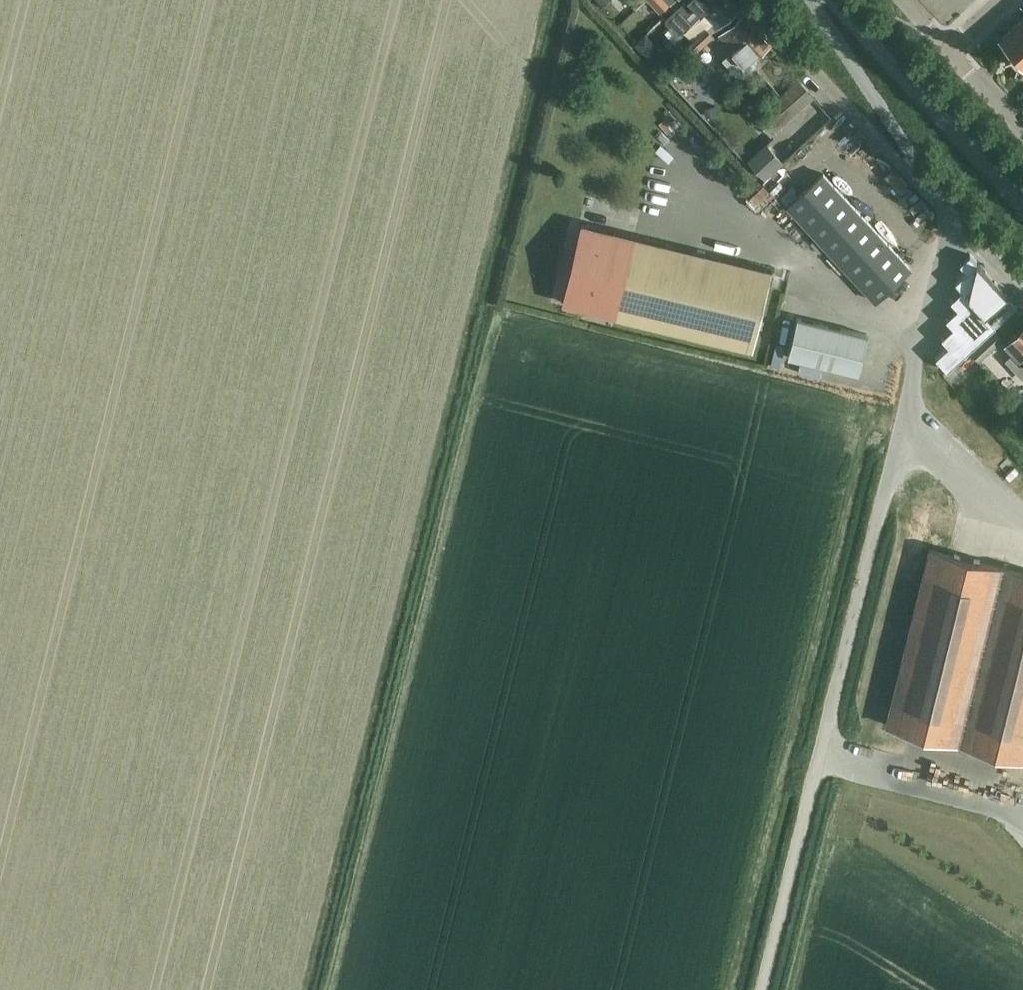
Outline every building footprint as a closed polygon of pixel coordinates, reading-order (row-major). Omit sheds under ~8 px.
[(636,8),(645,0),(628,0),(636,8)] [(659,14),(674,0),(647,0),(659,14)] [(716,0),(685,0),(665,19),(679,34),(701,15),(716,0)] [(711,32),(739,6),(733,0),(716,0),(701,15),(706,20),(701,25),(702,26),(692,35),(695,38),(688,44),(696,53),(714,36),(711,32)] [(732,49),(758,27),(744,12),(719,35),(732,49)] [(1021,19),(1020,18),(1018,20),(1019,21),(1010,29),(1009,28),(1007,29),(1008,30),(998,39),(1022,68),(1022,17),(1021,19)] [(758,65),(752,59),(771,41),(758,27),(732,49),(733,50),(723,59),(722,60),(741,81),(758,65)] [(635,43),(649,57),(658,48),(645,34),(635,43)] [(722,60),(723,59),(714,48),(698,62),(708,73),(722,60)] [(771,136),(814,97),(798,79),(754,118),(771,136)] [(717,115),(716,106),(704,108),(705,117),(717,115)] [(766,143),(747,161),(764,180),(784,163),(766,143)] [(823,174),(787,207),(875,301),(910,268),(823,174)] [(634,237),(616,316),(754,348),(772,269),(634,237)] [(949,347),(937,359),(948,372),(973,350),(996,328),(1018,307),(970,256),(960,265),(968,273),(956,284),(963,292),(951,303),(958,310),(947,321),(954,329),(942,340),(949,347)] [(870,332),(798,316),(789,356),(860,372),(870,332)] [(1022,355),(1022,327),(1004,344),(1013,353),(1005,360),(1011,366),(1022,355)] [(979,362),(1003,340),(995,330),(970,352),(979,362)] [(1011,366),(1022,380),(1022,355),(1011,366)] [(928,550),(885,726),(1022,760),(1022,574),(928,550)]
